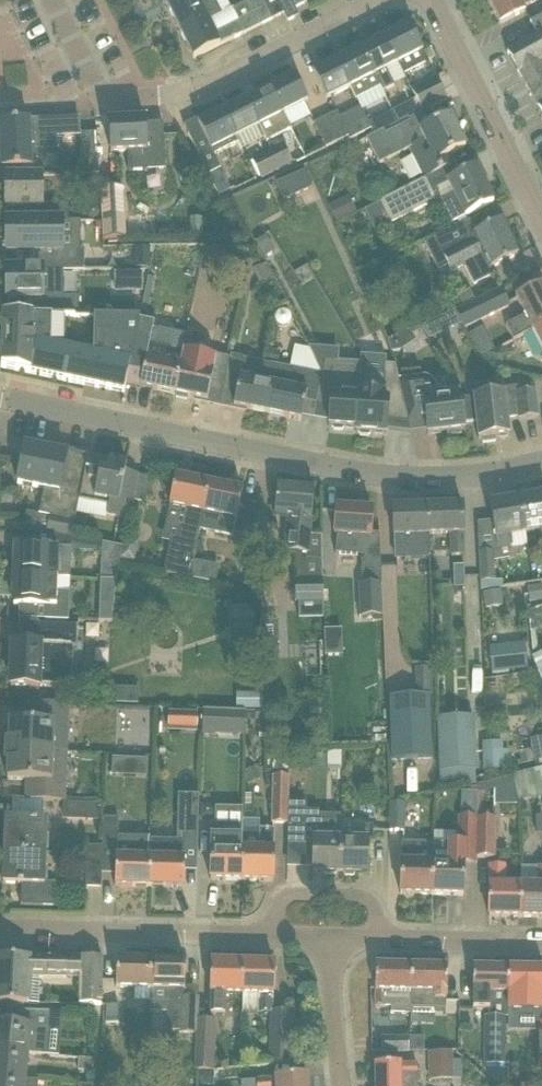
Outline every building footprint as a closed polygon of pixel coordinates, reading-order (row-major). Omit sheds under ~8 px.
[(170,12),(194,0),(164,0),(170,12)] [(182,37),(222,17),(222,15),(214,0),(194,0),(170,12),(182,37)] [(262,0),(253,0),(236,8),(222,15),(222,17),(182,37),(194,61),(199,59),(272,22),(262,0)] [(272,22),(284,16),(280,8),(277,0),(262,0),(272,22)] [(291,2),(295,10),(306,5),(304,0),(290,0),(291,2)] [(499,25),(519,15),(525,12),(523,8),(538,1),(538,0),(486,0),(499,25)] [(530,23),(537,37),(526,43),(507,53),(535,108),(541,104),(541,16),(530,23)] [(409,27),(385,39),(398,65),(402,75),(426,63),(409,27)] [(385,39),(361,51),(380,89),(382,93),(393,88),(385,72),(398,65),(385,39)] [(361,51),(337,62),(350,89),(356,100),(380,89),(361,51)] [(350,89),(337,62),(312,75),(325,101),(350,89)] [(294,78),(271,89),(284,116),(307,105),(294,78)] [(441,90),(435,79),(411,91),(415,100),(417,102),(441,90)] [(289,127),(284,116),(271,89),(246,101),(260,128),(264,138),(267,142),(291,130),(289,127)] [(380,89),(356,100),(361,110),(385,98),(382,93),(380,89)] [(392,112),(392,113),(398,125),(400,128),(410,123),(408,120),(422,112),(422,113),(446,102),(441,90),(417,102),(415,100),(392,112)] [(260,128),(246,101),(222,113),(236,140),(260,128)] [(312,115),(307,105),(284,116),(289,127),(312,115)] [(359,108),(338,118),(344,131),(365,121),(359,108)] [(236,140),(222,113),(196,126),(198,129),(185,135),(206,177),(219,171),(212,157),(238,145),(236,140)] [(398,125),(392,113),(368,126),(371,132),(373,136),(398,125)] [(336,115),(325,121),(337,145),(349,140),(350,142),(371,132),(368,126),(365,121),(344,131),(338,118),(336,115)] [(373,136),(365,139),(378,166),(408,152),(422,180),(441,171),(452,165),(448,156),(464,148),(449,117),(415,133),(410,123),(400,128),(398,125),(373,136)] [(17,179),(59,177),(57,139),(80,138),(79,120),(0,124),(0,138),(2,171),(17,170),(17,179)] [(145,126),(145,121),(109,123),(110,153),(127,152),(128,173),(146,172),(165,171),(163,125),(145,126)] [(326,151),(337,145),(325,121),(313,126),(326,151)] [(238,145),(240,150),(264,138),(260,128),(236,140),(238,145)] [(280,171),(293,165),(283,145),(270,152),(280,171)] [(261,180),(280,171),(270,152),(251,161),(261,180)] [(97,158),(80,159),(81,176),(98,175),(97,165),(97,158)] [(422,180),(379,202),(382,209),(390,224),(438,200),(450,224),(464,217),(465,217),(472,213),(492,204),(475,169),(447,183),(441,171),(422,180)] [(304,172),(276,185),(284,202),(311,189),(304,172)] [(25,222),(63,222),(69,222),(69,206),(41,206),(41,179),(7,179),(6,208),(25,208),(25,222)] [(102,240),(125,239),(123,188),(100,189),(102,240)] [(349,198),(330,208),(337,222),(357,213),(349,198)] [(390,224),(379,202),(365,208),(376,231),(390,224)] [(88,209),(86,214),(87,219),(92,221),(97,219),(100,215),(98,210),(93,207),(88,209)] [(501,222),(481,232),(474,235),(466,220),(422,241),(437,271),(446,266),(449,272),(462,265),(472,285),(491,276),(489,270),(518,256),(501,222)] [(63,251),(63,222),(25,222),(8,222),(8,253),(40,253),(40,271),(61,271),(85,271),(85,251),(63,251)] [(265,238),(255,244),(264,260),(274,253),(265,238)] [(149,249),(134,249),(134,270),(149,270),(149,249)] [(238,251),(235,264),(247,266),(249,253),(238,251)] [(272,278),(265,265),(253,271),(260,284),(272,278)] [(25,315),(66,316),(79,316),(79,297),(62,296),(61,271),(40,271),(7,271),(7,299),(25,299),(25,315)] [(143,276),(135,276),(135,295),(143,295),(143,276)] [(532,332),(541,327),(541,290),(540,286),(515,299),(525,317),(505,327),(513,342),(523,337),(532,332)] [(508,308),(501,292),(456,313),(461,325),(464,330),(508,308)] [(276,315),(275,319),(276,323),(279,326),(283,327),(287,326),(290,323),(291,319),(290,315),(287,312),(283,311),(279,312),(276,315)] [(461,325),(456,313),(424,329),(430,340),(461,325)] [(123,394),(125,385),(135,341),(136,337),(140,319),(141,317),(94,316),(93,354),(65,347),(66,316),(25,315),(3,315),(2,367),(123,394)] [(135,341),(125,385),(141,388),(141,389),(174,396),(184,349),(184,346),(186,335),(154,329),(155,322),(140,319),(136,337),(135,341)] [(532,332),(541,351),(541,327),(532,332)] [(484,329),(470,336),(481,356),(495,349),(484,329)] [(410,331),(396,337),(402,351),(416,341),(410,331)] [(396,337),(390,340),(392,353),(402,351),(396,337)] [(184,349),(174,396),(176,396),(175,399),(187,402),(187,398),(207,402),(221,404),(227,373),(230,360),(215,357),(214,359),(209,357),(210,351),(184,346),(184,349)] [(278,367),(268,415),(302,422),(306,403),(317,405),(323,377),(309,351),(294,348),(290,370),(278,367)] [(502,362),(504,353),(502,348),(490,354),(496,365),(502,362)] [(265,365),(278,367),(281,353),(268,351),(265,365)] [(339,354),(309,351),(323,377),(325,366),(361,374),(361,363),(338,362),(339,354)] [(357,430),(356,434),(359,434),(361,438),(369,439),(371,435),(387,436),(388,423),(408,424),(399,384),(399,381),(396,368),(384,367),(384,358),(362,357),(361,363),(361,374),(357,430)] [(234,408),(268,415),(278,367),(265,365),(243,360),(240,375),(227,373),(221,404),(235,407),(234,408)] [(323,377),(317,405),(316,409),(330,413),(329,428),(333,428),(335,433),(343,433),(346,429),(357,430),(361,374),(325,366),(323,377)] [(399,381),(399,384),(408,424),(411,435),(427,434),(428,437),(448,435),(448,440),(461,438),(460,434),(465,433),(464,427),(461,402),(460,391),(438,393),(437,392),(437,391),(436,389),(435,384),(432,380),(427,378),(421,377),(399,381)] [(485,399),(461,402),(464,427),(477,425),(479,443),(483,442),(483,447),(495,444),(495,440),(509,438),(507,421),(519,420),(519,422),(538,420),(535,394),(533,394),(532,389),(531,388),(504,391),(503,383),(483,385),(485,399)] [(87,461),(25,448),(17,485),(44,491),(38,516),(50,519),(47,534),(70,538),(70,536),(74,522),(78,502),(87,461)] [(131,520),(134,503),(140,478),(125,474),(126,466),(88,458),(87,461),(78,502),(110,508),(108,516),(131,520)] [(140,478),(134,502),(146,505),(151,480),(140,478)] [(190,580),(193,563),(196,550),(200,529),(204,513),(209,485),(175,478),(170,507),(186,510),(182,529),(184,530),(181,544),(170,542),(164,575),(190,580)] [(243,491),(209,485),(204,513),(200,529),(232,536),(234,530),(243,532),(244,561),(246,561),(261,561),(263,561),(261,506),(241,502),(243,491)] [(323,562),(325,562),(322,539),(310,537),(315,489),(278,485),(275,516),(291,518),(287,553),(298,554),(299,581),(295,581),(295,602),(299,602),(324,601),(323,562)] [(519,502),(525,536),(541,533),(541,542),(541,499),(519,502)] [(509,539),(525,536),(519,502),(490,507),(496,541),(497,541),(498,550),(511,548),(509,539)] [(428,510),(428,537),(450,537),(450,558),(464,558),(463,509),(428,510)] [(334,532),(333,536),(336,536),(335,555),(364,556),(363,562),(361,562),(362,587),(359,587),(361,617),(382,617),(380,564),(379,535),(370,534),(372,512),(335,510),(334,532)] [(428,558),(428,537),(428,510),(393,511),(394,558),(428,558)] [(83,524),(74,522),(70,536),(80,538),(83,524)] [(11,562),(11,575),(15,575),(15,578),(56,579),(69,580),(69,564),(70,551),(86,552),(96,553),(97,543),(86,542),(70,539),(70,538),(47,534),(47,549),(39,549),(16,548),(16,563),(11,562)] [(102,545),(100,581),(117,581),(120,565),(121,558),(122,549),(102,545)] [(493,555),(478,556),(479,583),(494,582),(493,555)] [(121,558),(120,565),(132,568),(133,561),(121,558)] [(261,561),(246,561),(247,590),(262,593),(261,561)] [(219,568),(193,563),(190,580),(216,585),(219,568)] [(453,568),(454,589),(464,588),(463,568),(453,568)] [(15,593),(14,607),(44,608),(44,620),(67,621),(68,592),(55,592),(56,579),(15,578),(15,581),(11,581),(10,593),(15,593)] [(99,611),(99,622),(111,623),(113,612),(117,581),(100,581),(99,611)] [(528,602),(541,600),(541,591),(541,585),(526,587),(528,602)] [(503,607),(501,591),(484,593),(486,609),(503,607)] [(324,601),(299,602),(299,617),(324,617),(324,601)] [(252,605),(230,605),(231,650),(254,649),(252,605)] [(279,620),(261,620),(261,645),(279,644),(279,620)] [(71,664),(77,664),(78,629),(40,628),(39,646),(12,645),(12,651),(7,651),(7,671),(11,671),(11,688),(65,691),(71,686),(71,664)] [(342,630),(324,631),(325,657),(343,657),(342,630)] [(525,643),(490,648),(492,673),(528,670),(525,643)] [(532,658),(541,681),(541,654),(532,658)] [(138,690),(111,689),(110,703),(137,705),(138,690)] [(238,712),(263,711),(263,695),(238,696),(238,712)] [(429,695),(389,697),(392,760),(431,759),(429,695)] [(4,742),(3,753),(65,756),(66,706),(27,705),(26,724),(7,723),(6,742),(4,742)] [(168,710),(167,730),(197,731),(197,711),(168,710)] [(224,735),(225,713),(203,712),(203,734),(224,735)] [(245,713),(225,713),(224,735),(245,734),(245,713)] [(437,720),(440,774),(476,772),(473,718),(437,720)] [(532,742),(537,767),(541,766),(541,740),(532,742)] [(65,756),(3,753),(3,764),(6,764),(6,781),(26,782),(25,802),(64,803),(65,756)] [(487,772),(508,771),(508,754),(486,754),(487,772)] [(327,756),(267,760),(268,773),(327,768),(327,756)] [(112,759),(112,776),(123,777),(123,759),(112,759)] [(147,760),(123,759),(123,777),(147,777),(147,760)] [(250,784),(260,779),(255,768),(244,773),(250,784)] [(532,772),(537,799),(541,799),(541,769),(532,772)] [(532,772),(512,777),(514,784),(515,791),(515,794),(516,801),(537,799),(532,772)] [(286,825),(288,776),(273,776),(271,824),(286,825)] [(480,794),(479,818),(477,859),(495,859),(496,820),(482,820),(483,794),(494,790),(494,794),(515,794),(515,791),(514,784),(512,777),(480,785),(480,794)] [(462,793),(461,817),(479,818),(480,794),(462,793)] [(515,794),(494,794),(493,807),(516,807),(516,801),(515,794)] [(179,843),(149,842),(149,858),(150,858),(150,888),(185,889),(185,870),(186,836),(199,837),(199,818),(200,804),(180,803),(179,843)] [(200,803),(200,817),(213,817),(213,808),(209,803),(200,803)] [(340,873),(341,841),(341,823),(320,822),(320,813),(308,813),(308,804),(291,804),(291,846),(308,846),(308,842),(314,842),(313,873),(340,873)] [(404,832),(405,804),(390,804),(389,832),(404,832)] [(102,822),(102,818),(102,807),(65,806),(64,821),(102,822)] [(210,821),(210,825),(242,825),(242,819),(243,807),(215,807),(215,818),(215,821),(210,821)] [(461,817),(458,817),(458,845),(455,845),(434,844),(434,862),(433,894),(465,895),(465,859),(477,859),(479,818),(461,817)] [(102,849),(102,850),(116,850),(118,850),(118,838),(118,818),(102,818),(102,822),(102,849)] [(242,825),(242,830),(244,830),(260,830),(260,819),(242,819),(242,825)] [(5,852),(45,854),(46,822),(6,821),(5,852)] [(212,846),(212,858),(211,880),(243,880),(244,830),(242,830),(242,825),(210,825),(210,846),(212,846)] [(341,841),(340,873),(366,874),(367,843),(372,843),(373,827),(360,827),(360,842),(341,841)] [(244,830),(243,880),(274,881),(275,831),(260,831),(260,830),(244,830)] [(435,831),(434,844),(455,845),(456,832),(435,831)] [(199,837),(186,836),(185,870),(198,870),(199,837)] [(149,858),(149,842),(149,838),(130,838),(130,857),(115,857),(115,872),(115,887),(150,888),(150,858),(149,858)] [(118,850),(116,850),(115,857),(130,857),(130,838),(118,838),(118,850)] [(434,844),(403,843),(401,893),(433,894),(434,862),(434,844)] [(101,866),(102,850),(102,849),(88,848),(88,866),(87,888),(101,888),(101,872),(101,866)] [(116,850),(102,850),(101,872),(115,872),(115,857),(116,850)] [(3,884),(21,885),(21,907),(54,908),(55,885),(44,884),(45,854),(5,852),(3,884)] [(491,866),(490,895),(489,917),(520,918),(521,885),(504,884),(505,866),(491,866)] [(522,867),(521,885),(536,885),(537,868),(522,867)] [(537,868),(536,885),(521,885),(520,918),(541,919),(541,868),(537,868)] [(102,959),(28,957),(28,959),(0,959),(0,1005),(27,1005),(39,1005),(40,980),(78,980),(78,1006),(101,1006),(102,959)] [(118,959),(117,981),(117,989),(151,990),(152,960),(118,959)] [(152,960),(151,990),(151,1012),(178,1012),(178,999),(185,999),(186,983),(186,961),(152,960)] [(245,962),(213,961),(212,1013),(227,1013),(228,994),(242,995),(244,995),(245,962)] [(244,995),(242,995),(242,1017),(258,1018),(258,1015),(270,1015),(276,1015),(277,963),(273,963),(245,962),(244,995)] [(413,992),(413,967),(377,967),(376,1007),(390,1007),(390,1014),(411,1015),(411,1009),(411,992),(413,992)] [(447,968),(413,967),(413,992),(411,992),(411,1009),(446,1010),(447,968)] [(508,1018),(508,995),(508,969),(472,968),(471,1013),(485,1013),(484,1066),(503,1066),(504,1018),(508,1018)] [(508,1013),(541,1012),(541,969),(508,969),(508,995),(508,1013)] [(185,999),(178,999),(178,1012),(177,1035),(195,1036),(196,1036),(197,1021),(198,1000),(185,999)] [(119,1008),(107,1008),(106,1025),(119,1026),(119,1008)] [(30,1054),(44,1056),(45,1046),(48,1016),(16,1013),(0,1012),(0,1051),(30,1054)] [(508,1013),(508,1018),(507,1031),(538,1031),(538,1022),(541,1022),(541,1012),(508,1013)] [(214,1072),(216,1022),(197,1021),(196,1036),(195,1036),(193,1071),(214,1072)] [(293,1064),(294,1029),(269,1028),(268,1063),(273,1063),(293,1064)] [(382,1053),(409,1053),(409,1037),(382,1038),(382,1053)] [(424,1038),(410,1038),(410,1051),(424,1051),(424,1038)] [(28,1073),(30,1054),(0,1051),(0,1078),(27,1080),(28,1073)] [(430,1080),(462,1080),(462,1062),(452,1063),(452,1055),(429,1055),(430,1080)] [(92,1074),(94,1061),(79,1059),(77,1072),(92,1074)] [(378,1085),(418,1085),(418,1077),(417,1065),(378,1066),(378,1085)] [(213,1074),(201,1074),(202,1085),(213,1085),(213,1074)] [(308,1076),(256,1082),(257,1085),(309,1085),(308,1076)] [(27,1081),(27,1080),(0,1078),(0,1085),(27,1085),(27,1081)]
